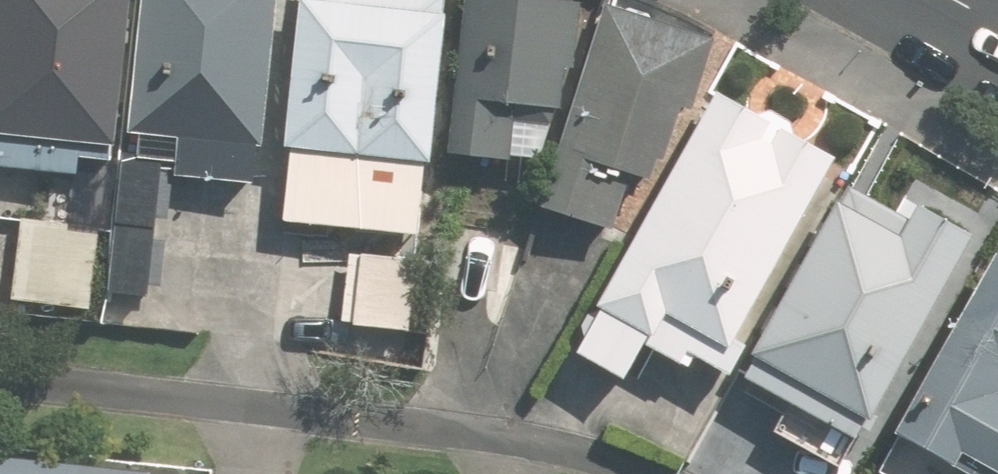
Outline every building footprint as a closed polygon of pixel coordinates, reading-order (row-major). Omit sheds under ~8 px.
[(73,172),(74,156),(104,159),(105,145),(112,146),(128,0),(0,0),(0,164),(73,172)] [(260,146),(275,0),(144,0),(131,132),(182,137),(177,173),(256,181),(260,146)] [(444,15),(441,15),(442,0),(301,0),(285,148),(292,148),(285,219),(416,233),(424,162),(428,162),(444,15)] [(451,155),(515,162),(515,155),(549,159),(563,107),(568,66),(575,67),(582,4),(544,0),(469,0),(451,155)] [(706,36),(606,4),(541,210),(607,231),(624,175),(640,180),(647,157),(654,159),(671,106),(683,109),(706,36)] [(830,161),(712,95),(595,304),(599,306),(572,354),(617,379),(637,345),(670,364),(677,350),(727,378),(741,352),(728,344),(830,161)] [(147,295),(162,155),(124,151),(109,291),(147,295)] [(914,226),(855,192),(764,355),(770,359),(757,381),(862,441),(875,418),(880,421),(984,235),(927,203),(914,226)] [(447,216),(439,288),(501,295),(509,222),(447,216)] [(104,227),(25,219),(17,301),(95,310),(104,227)] [(996,254),(997,254),(897,436),(966,473),(997,473),(997,251),(996,254)] [(415,332),(422,260),(350,253),(342,325),(415,332)] [(139,468),(0,452),(0,473),(138,473),(139,468)]
